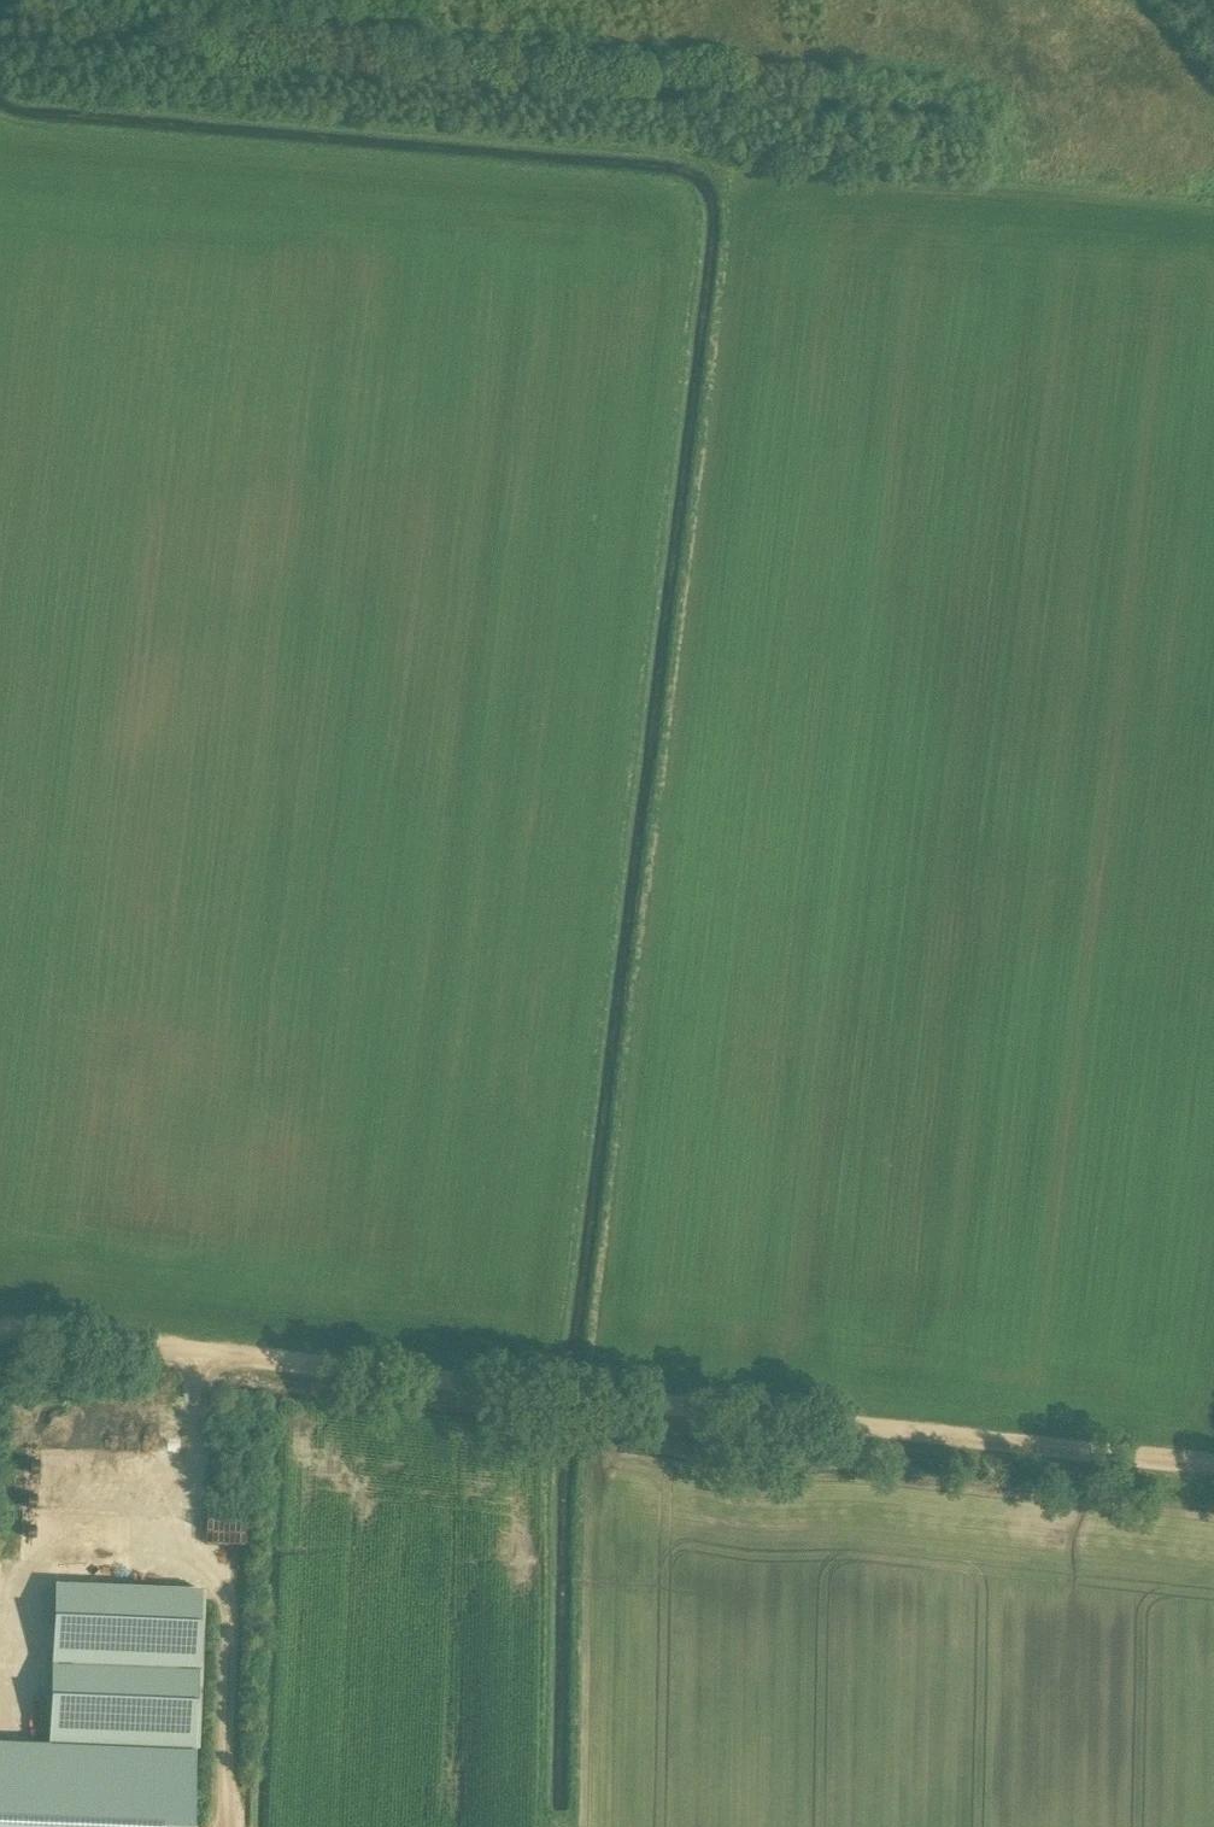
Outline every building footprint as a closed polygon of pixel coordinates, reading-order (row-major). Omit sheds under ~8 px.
[(196,1747),(200,1588),(55,1584),(51,1743),(196,1747)] [(0,1745),(0,1826),(192,1826),(195,1754),(0,1745)]
